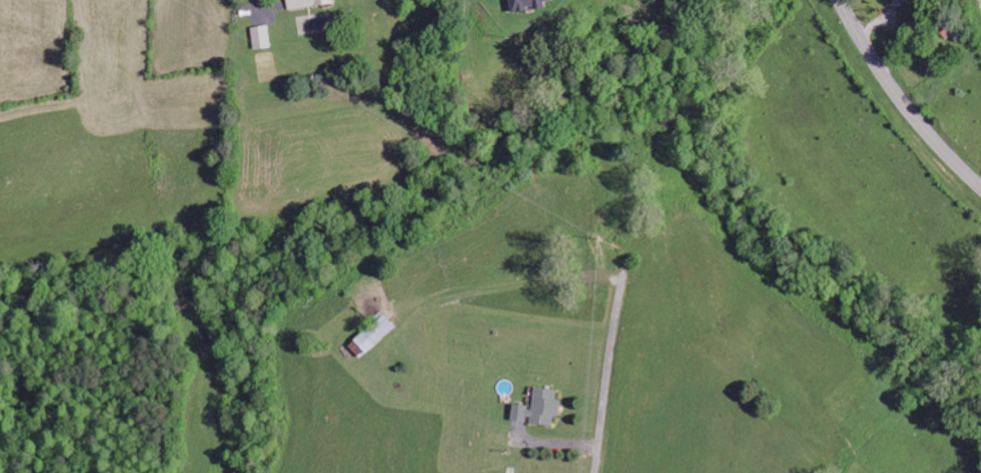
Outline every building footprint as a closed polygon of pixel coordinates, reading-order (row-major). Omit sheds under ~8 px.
[(287,9),(332,5),(332,0),(287,0),(287,9)] [(513,13),(534,8),(535,11),(546,8),(545,3),(554,1),(554,0),(510,0),(513,13)] [(252,28),(255,50),(272,47),(268,25),(252,28)] [(348,346),(359,359),(396,328),(385,315),(348,346)] [(558,391),(535,388),(532,408),(513,405),(511,422),(528,424),(527,424),(552,427),(554,418),(559,419),(561,401),(557,400),(558,391)]
